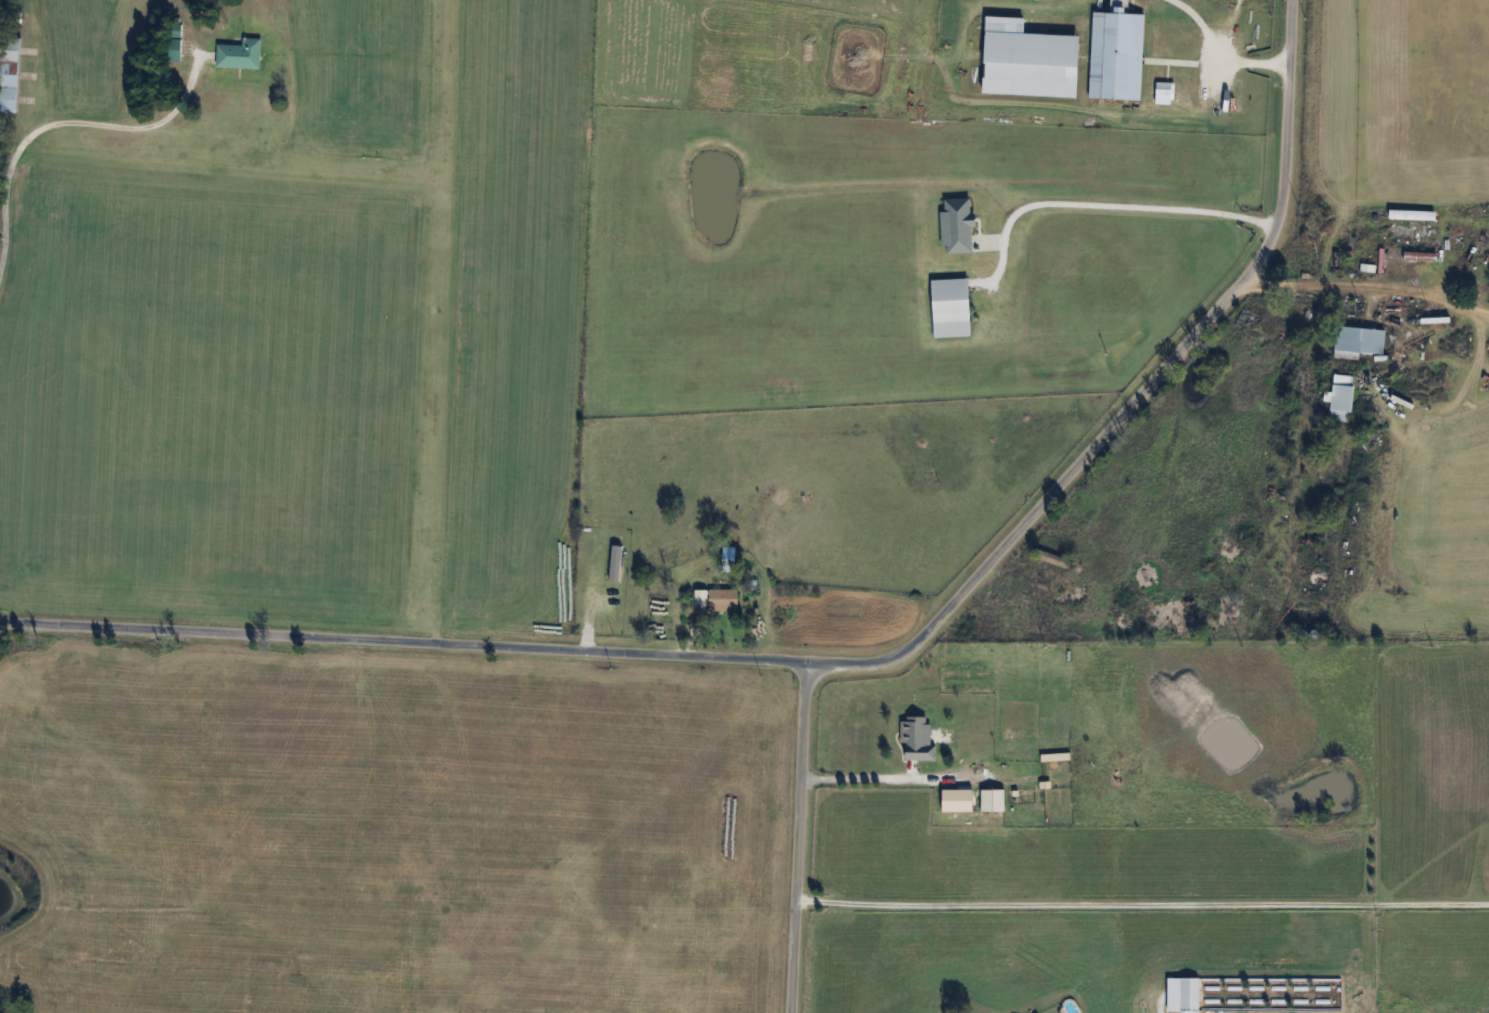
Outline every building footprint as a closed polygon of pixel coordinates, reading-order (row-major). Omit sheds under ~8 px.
[(1197,29),(1173,29),(1173,37),(1196,37),(1197,29)] [(22,36),(2,35),(0,103),(0,110),(19,111),(22,36)] [(263,37),(245,37),(244,45),(219,44),(218,67),(262,68),(263,37)] [(1440,254),(1402,250),(1401,258),(1439,262),(1440,254)] [(936,336),(973,335),(972,277),(934,278),(936,336)] [(1334,356),(1359,359),(1360,351),(1386,354),(1388,329),(1337,325),(1334,356)] [(1329,420),(1353,422),(1356,384),(1347,383),(1347,381),(1325,379),(1323,402),(1330,403),(1329,420)] [(737,546),(723,546),(723,563),(737,563),(737,546)] [(740,589),(695,589),(695,605),(708,605),(708,610),(740,610),(740,589)] [(938,760),(938,744),(932,744),(932,716),(904,716),(904,760),(938,760)] [(983,812),(1007,812),(1007,789),(983,789),(983,812)]
